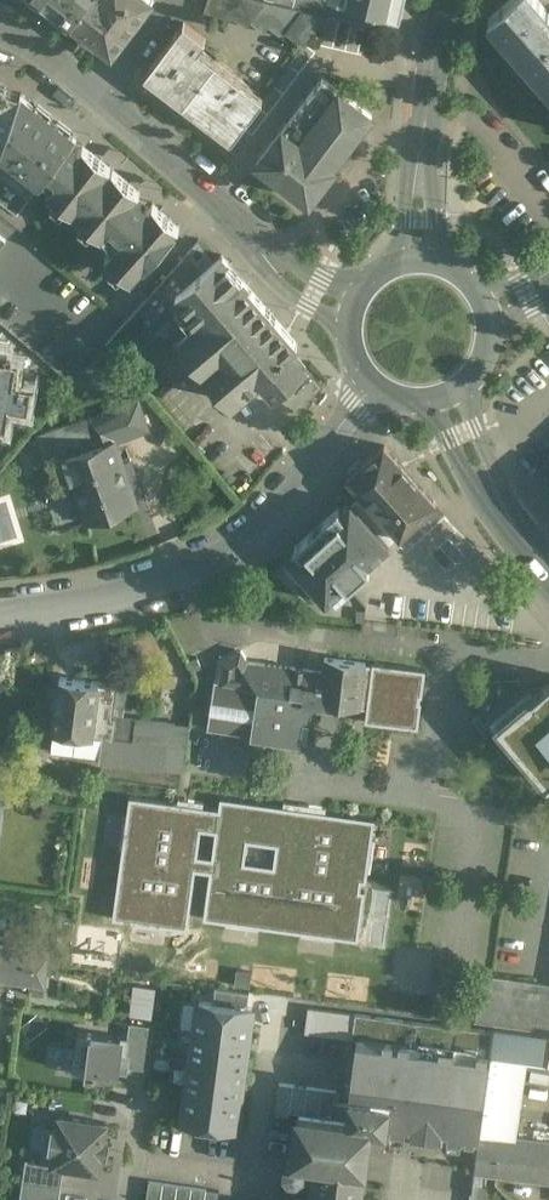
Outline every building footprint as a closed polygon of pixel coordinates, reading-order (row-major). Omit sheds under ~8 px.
[(51,5),(72,20),(86,0),(44,0),(51,5)] [(72,20),(113,52),(152,0),(86,0),(72,20)] [(203,15),(228,23),(230,17),(235,18),(246,27),(250,21),(265,2),(258,0),(208,0),(203,15)] [(389,9),(392,0),(353,0),(389,9)] [(548,10),(548,11),(538,0),(510,0),(488,19),(515,49),(548,88),(548,11),(548,10)] [(265,2),(250,21),(264,32),(269,26),(282,37),(287,31),(303,11),(265,2)] [(325,16),(303,11),(287,31),(303,44),(325,16)] [(184,22),(145,73),(184,103),(216,61),(198,48),(206,38),(184,22)] [(263,97),(216,61),(184,103),(231,139),(263,97)] [(270,144),(258,159),(310,198),(324,180),(334,166),(333,164),(372,112),(323,74),(270,144)] [(2,148),(4,144),(21,91),(0,84),(0,156),(2,148)] [(76,136),(21,91),(4,144),(2,148),(42,179),(43,178),(71,141),(74,137),(75,138),(76,136)] [(76,211),(112,165),(84,143),(79,148),(72,142),(71,141),(43,178),(51,184),(48,189),(76,211)] [(112,165),(76,211),(103,234),(104,233),(112,247),(106,253),(132,277),(144,264),(145,265),(177,229),(176,228),(180,224),(153,200),(145,210),(140,206),(142,205),(138,198),(136,199),(134,197),(141,189),(112,165)] [(188,252),(138,308),(157,330),(186,305),(176,293),(204,269),(203,269),(188,252)] [(298,343),(221,254),(203,269),(204,269),(176,293),(186,305),(199,320),(179,338),(231,400),(262,374),(276,390),(299,371),(284,354),(298,343)] [(138,308),(106,343),(123,363),(159,332),(157,330),(138,308)] [(0,340),(0,436),(1,428),(14,430),(17,410),(36,414),(42,374),(23,371),(26,353),(14,351),(15,343),(0,340)] [(139,400),(90,417),(99,444),(116,438),(117,440),(149,428),(139,400)] [(89,415),(37,433),(47,462),(65,455),(99,444),(90,417),(89,415)] [(99,444),(65,455),(87,520),(138,502),(131,481),(138,479),(131,456),(123,459),(117,440),(116,438),(99,444)] [(411,473),(385,444),(349,476),(375,505),(411,473)] [(411,473),(375,505),(401,534),(437,502),(411,473)] [(341,499),(278,555),(318,599),(381,544),(341,499)] [(323,670),(248,661),(242,650),(224,660),(219,682),(240,685),(305,694),(304,700),(366,708),(372,661),(325,656),(323,670)] [(428,668),(372,661),(366,708),(364,720),(421,727),(428,668)] [(99,681),(60,676),(53,730),(92,735),(99,681)] [(532,694),(529,691),(492,722),(516,751),(520,748),(548,781),(548,680),(532,694)] [(191,726),(112,716),(115,683),(112,682),(99,681),(92,735),(102,736),(100,758),(100,761),(165,768),(166,766),(185,769),(191,726)] [(219,682),(213,681),(206,729),(296,742),(302,700),(304,700),(305,694),(240,685),(219,682)] [(92,735),(53,730),(51,745),(57,752),(100,758),(102,736),(92,735)] [(219,809),(130,796),(113,917),(188,928),(196,869),(209,871),(203,918),(357,940),(374,819),(220,797),(219,809)] [(0,945),(0,980),(34,985),(33,992),(44,994),(50,952),(0,945)] [(132,983),(132,1014),(155,1014),(155,983),(132,983)] [(250,992),(216,988),(214,1002),(248,1007),(250,992)] [(214,1002),(200,1000),(196,1030),(249,1037),(253,1007),(248,1007),(214,1002)] [(494,1031),(359,1015),(357,1036),(491,1053),(494,1031)] [(150,1025),(130,1022),(128,1037),(133,1038),(129,1066),(144,1068),(150,1025)] [(494,1031),(491,1053),(528,1058),(547,1061),(548,1051),(548,1033),(495,1025),(494,1031)] [(128,1037),(78,1030),(76,1046),(69,1045),(66,1068),(117,1075),(117,1072),(128,1074),(129,1066),(133,1038),(128,1037)] [(249,1037),(196,1030),(192,1059),(245,1066),(249,1037)] [(371,1125),(479,1139),(491,1053),(357,1036),(345,1119),(371,1123),(371,1125)] [(491,1053),(479,1139),(477,1156),(475,1169),(548,1179),(548,1142),(518,1138),(528,1058),(491,1053)] [(245,1066),(192,1059),(188,1088),(241,1095),(245,1066)] [(336,1090),(280,1082),(275,1114),(289,1116),(289,1111),(299,1113),(332,1118),(336,1090)] [(241,1095),(188,1088),(184,1118),(232,1125),(237,1125),(241,1095)] [(333,1160),(339,1119),(332,1118),(299,1113),(293,1154),(288,1159),(287,1166),(291,1171),(298,1172),(304,1168),(305,1161),(301,1156),(316,1158),(333,1160)] [(107,1123),(59,1115),(57,1128),(51,1127),(48,1150),(54,1151),(52,1163),(64,1165),(100,1171),(102,1155),(108,1156),(111,1139),(105,1139),(107,1123)] [(339,1119),(333,1160),(365,1165),(371,1125),(371,1123),(345,1119),(339,1119)] [(232,1125),(198,1120),(196,1134),(230,1139),(232,1125)] [(454,1153),(448,1199),(471,1199),(475,1169),(477,1156),(454,1153)] [(338,1199),(361,1199),(365,1165),(333,1160),(316,1158),(311,1196),(338,1199)] [(52,1163),(26,1159),(23,1181),(61,1187),(64,1165),(52,1163)] [(23,1181),(20,1199),(59,1199),(61,1187),(23,1181)] [(149,1181),(146,1199),(161,1199),(163,1183),(149,1181)] [(163,1183),(161,1199),(176,1199),(178,1185),(163,1183)] [(178,1185),(176,1199),(190,1199),(192,1187),(178,1185)] [(192,1187),(190,1199),(205,1199),(206,1189),(192,1187)] [(206,1189),(205,1199),(219,1199),(221,1191),(206,1189)]
